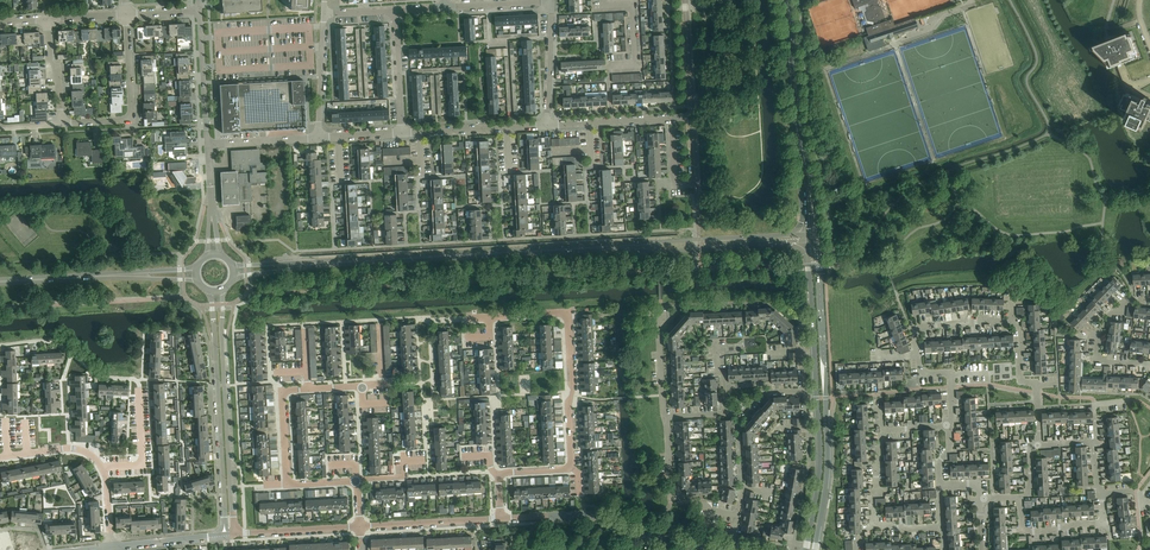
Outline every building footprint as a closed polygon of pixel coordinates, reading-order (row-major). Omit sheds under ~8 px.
[(222,13),(249,12),(262,11),(261,0),(222,0),(222,2),(221,2),(221,3),(222,3),(222,6),(222,13)] [(290,10),(309,10),(309,0),(291,0),(290,10)] [(854,4),(855,8),(867,4),(868,7),(866,9),(867,11),(866,13),(868,21),(874,22),(875,20),(878,21),(880,19),(883,19),(885,17),(881,7),(878,6),(877,1),(879,0),(852,0),(854,4)] [(36,2),(26,3),(26,10),(37,9),(36,6),(38,6),(37,2),(36,2)] [(869,36),(864,38),(867,45),(871,44),(887,38),(891,39),(893,36),(918,28),(915,18),(894,25),(893,19),(866,28),(868,33),(869,36)] [(582,24),(581,24),(582,36),(590,35),(589,26),(585,26),(585,22),(582,22),(582,24)] [(169,28),(165,28),(166,38),(170,37),(169,36),(177,35),(176,24),(169,25),(169,28)] [(184,24),(176,24),(177,35),(177,39),(185,39),(185,36),(192,36),(192,26),(185,27),(184,24)] [(154,36),(153,25),(145,26),(146,29),(137,30),(138,39),(140,39),(143,39),(147,39),(146,37),(154,36)] [(161,25),(153,25),(154,36),(162,36),(162,38),(166,38),(165,28),(161,28),(161,25)] [(120,27),(112,28),(112,39),(120,38),(120,27)] [(104,31),(101,32),(101,41),(105,41),(105,39),(112,39),(112,28),(104,28),(104,31)] [(81,33),(77,33),(78,43),(82,42),(82,41),(89,40),(89,29),(81,30),(81,33)] [(97,29),(89,29),(89,40),(97,40),(97,41),(101,41),(101,32),(97,32),(97,29)] [(66,41),(66,30),(58,31),(59,42),(66,41)] [(74,30),(66,30),(66,41),(74,41),(74,43),(78,43),(77,33),(74,33),(74,30)] [(23,36),(20,36),(20,46),(24,46),(24,44),(26,44),(27,46),(28,47),(32,47),(32,43),(31,32),(23,33),(23,36)] [(39,32),(31,32),(32,43),(40,43),(40,48),(44,48),(43,36),(39,36),(39,32)] [(16,33),(8,34),(9,45),(16,44),(16,46),(20,46),(20,36),(16,36),(16,33)] [(0,37),(0,47),(1,47),(1,45),(9,45),(8,34),(0,34),(0,37)] [(1109,40),(1106,41),(1091,47),(1092,51),(1094,50),(1109,65),(1109,64),(1111,63),(1112,66),(1111,67),(1118,65),(1119,67),(1122,66),(1121,64),(1136,58),(1135,55),(1137,54),(1138,56),(1139,56),(1131,36),(1128,37),(1127,35),(1123,36),(1122,35),(1115,37),(1117,41),(1115,41),(1114,40),(1111,41),(1112,43),(1110,43),(1109,40)] [(178,58),(178,66),(189,65),(189,57),(185,57),(185,54),(176,54),(176,58),(178,58)] [(141,60),(141,68),(152,67),(152,60),(153,60),(153,59),(153,56),(153,55),(144,56),(144,60),(141,60)] [(110,66),(110,74),(121,73),(121,65),(118,65),(117,61),(108,62),(108,66),(110,66)] [(569,62),(561,62),(562,66),(562,71),(562,72),(566,72),(566,74),(570,73),(569,71),(569,62)] [(29,71),(29,78),(40,78),(40,70),(37,70),(37,66),(36,63),(27,63),(27,67),(27,71),(29,71)] [(70,68),(70,76),(81,75),(81,68),(83,68),(82,63),(73,64),(73,68),(70,68)] [(177,73),(177,77),(187,77),(186,73),(189,73),(189,65),(178,66),(178,73),(177,73)] [(152,67),(141,68),(142,76),(145,76),(145,84),(155,83),(154,75),(153,75),(152,67)] [(109,81),(109,85),(119,85),(118,81),(122,81),(121,73),(110,74),(111,81),(109,81)] [(81,75),(70,76),(71,84),(74,84),(74,87),(84,87),(84,83),(82,83),(81,75)] [(187,77),(177,77),(177,81),(179,81),(179,89),(190,88),(190,80),(187,81),(187,77)] [(28,86),(28,90),(38,89),(38,86),(41,86),(40,78),(29,78),(30,86),(28,86)] [(238,84),(240,132),(297,129),(297,127),(297,122),(305,122),(306,122),(304,86),(303,81),(303,80),(302,80),(297,80),(297,81),(294,81),(291,81),(285,81),(280,81),(279,82),(274,82),(273,82),(268,82),(267,82),(262,83),(261,83),(256,83),(255,83),(250,83),(249,83),(244,84),(243,84),(238,84)] [(238,84),(220,85),(219,85),(222,133),(240,132),(238,84)] [(119,85),(109,85),(109,89),(111,89),(112,97),(123,96),(122,88),(119,88),(119,85)] [(567,90),(567,98),(571,97),(570,85),(563,86),(563,90),(567,90)] [(71,91),(72,99),(83,98),(82,91),(84,91),(84,87),(74,87),(74,91),(71,91)] [(178,97),(178,100),(188,100),(188,96),(191,96),(190,88),(179,89),(180,96),(178,97)] [(38,89),(28,90),(29,94),(36,93),(36,101),(47,100),(47,92),(38,93),(38,89)] [(672,92),(664,92),(665,102),(672,101),(672,92)] [(1149,103),(1147,102),(1149,98),(1148,98),(1145,97),(1145,96),(1143,100),(1141,99),(1127,93),(1122,105),(1131,109),(1126,120),(1144,128),(1149,117),(1149,118),(1149,103)] [(143,103),(144,111),(155,111),(154,103),(156,103),(155,94),(146,95),(146,103),(143,103)] [(607,95),(600,96),(600,105),(608,105),(607,95)] [(621,104),(621,95),(613,95),(614,105),(621,104)] [(123,96),(112,97),(112,104),(110,104),(111,113),(120,112),(120,104),(123,104),(123,96)] [(571,97),(567,98),(563,98),(564,108),(571,107),(571,97)] [(83,98),(72,99),(72,107),(75,107),(76,115),(82,115),(85,114),(85,109),(85,100),(83,100),(83,98)] [(36,117),(31,117),(31,122),(45,121),(45,108),(46,108),(48,108),(47,100),(36,101),(37,105),(37,109),(35,109),(36,117)] [(188,100),(178,100),(178,104),(180,104),(181,112),(192,111),(191,103),(188,104),(188,100)] [(85,114),(82,115),(82,117),(85,116),(85,115),(93,114),(92,108),(85,109),(85,114)] [(155,111),(144,111),(144,119),(147,119),(147,123),(157,122),(157,118),(155,118),(155,111)] [(192,111),(181,112),(181,120),(179,120),(180,124),(189,123),(189,119),(192,119),(192,111)] [(165,136),(165,144),(190,143),(190,139),(185,139),(185,131),(170,132),(170,136),(165,136)] [(611,135),(611,141),(623,140),(623,141),(634,140),(633,132),(634,132),(628,132),(629,134),(622,134),(622,131),(614,131),(614,135),(611,135)] [(641,142),(648,141),(659,140),(659,133),(647,134),(648,138),(641,139),(641,134),(637,134),(638,142),(641,142)] [(121,137),(113,137),(113,144),(115,144),(116,157),(135,156),(135,159),(145,158),(145,147),(133,147),(132,138),(123,139),(123,140),(121,140),(121,137)] [(527,139),(527,146),(538,145),(550,145),(549,137),(545,137),(545,142),(538,142),(538,139),(527,139)] [(648,141),(648,148),(660,148),(659,143),(666,143),(666,140),(659,141),(659,140),(648,141)] [(91,142),(76,143),(77,156),(92,155),(93,155),(93,157),(94,157),(94,163),(102,163),(101,150),(91,151),(91,142)] [(441,144),(441,151),(453,150),(464,149),(464,142),(459,142),(460,146),(453,147),(452,144),(441,144)] [(190,143),(165,144),(165,152),(171,152),(171,156),(186,155),(186,147),(191,147),(190,143)] [(0,146),(0,158),(17,157),(16,145),(0,146)] [(40,145),(30,145),(30,159),(41,158),(54,157),(53,145),(40,145)] [(358,149),(358,155),(370,155),(381,154),(381,147),(376,147),(376,151),(369,152),(369,149),(358,149)] [(660,148),(648,148),(649,156),(660,155),(660,150),(663,150),(667,150),(666,148),(660,148)] [(232,152),(233,171),(234,174),(238,174),(240,202),(252,201),(251,185),(257,185),(257,182),(267,182),(266,164),(259,164),(258,151),(232,152)] [(306,161),(310,161),(310,160),(317,160),(317,152),(306,153),(306,158),(298,158),(297,153),(294,154),(294,161),(298,161),(306,160),(306,161)] [(660,155),(649,156),(649,163),(661,162),(660,157),(663,157),(663,158),(667,158),(667,155),(660,155)] [(310,161),(306,161),(306,165),(310,165),(310,168),(321,167),(321,162),(324,162),(328,162),(328,159),(321,160),(317,160),(310,160),(310,161)] [(187,162),(168,163),(168,172),(173,172),(174,173),(170,176),(176,186),(180,183),(183,185),(182,187),(183,187),(185,182),(186,183),(196,182),(196,183),(196,180),(195,180),(194,177),(187,177),(184,175),(185,175),(182,171),(186,168),(187,168),(187,162)] [(661,162),(649,163),(649,170),(661,170),(661,165),(663,164),(663,165),(667,165),(667,162),(661,163),(661,162)] [(321,167),(310,168),(311,175),(322,174),(321,169),(324,169),(324,170),(328,169),(328,167),(321,167)] [(661,170),(649,170),(650,178),(661,177),(661,172),(664,172),(668,172),(668,170),(661,170)] [(236,173),(219,174),(221,207),(238,206),(236,173)] [(322,174),(311,175),(311,182),(322,182),(322,176),(324,176),(325,177),(328,177),(328,174),(322,175),(322,174)] [(322,182),(311,182),(311,190),(322,189),(322,184),(325,184),(329,184),(329,181),(322,182)] [(648,182),(637,182),(637,190),(649,189),(656,189),(655,186),(651,186),(652,187),(649,187),(648,182)] [(322,189),(311,190),(312,197),(323,196),(328,196),(328,192),(329,191),(329,189),(322,189)] [(649,189),(637,190),(638,197),(649,196),(656,196),(656,193),(652,193),(652,194),(649,194),(649,189)] [(323,196),(312,197),(312,204),(323,204),(323,199),(330,199),(330,196),(328,196),(323,196)] [(649,196),(638,197),(638,204),(650,204),(657,203),(656,200),(652,201),(650,202),(649,196)] [(323,204),(312,204),(313,212),(324,211),(323,206),(326,206),(330,206),(330,203),(323,204)] [(565,205),(554,205),(555,213),(566,212),(572,212),(572,209),(568,209),(568,210),(566,210),(565,205)] [(470,210),(470,218),(481,217),(488,217),(488,214),(481,214),(481,210),(470,210)] [(324,211),(313,212),(313,219),(324,218),(324,213),(327,213),(327,214),(331,213),(330,211),(324,211)] [(650,211),(639,212),(639,219),(651,219),(651,218),(657,218),(657,215),(653,215),(653,216),(651,216),(650,211)] [(386,215),(386,223),(397,222),(404,221),(404,219),(400,219),(400,220),(397,220),(397,214),(386,215)] [(324,218),(313,219),(314,226),(325,226),(324,220),(327,220),(327,221),(331,221),(331,218),(324,218)] [(248,222),(236,223),(237,231),(248,230),(248,222)] [(567,227),(556,228),(556,235),(567,235),(567,234),(574,234),(574,231),(570,231),(570,232),(567,232),(567,227)] [(482,232),(471,232),(472,240),(483,239),(489,239),(489,236),(485,236),(485,237),(483,237),(482,232)] [(398,237),(387,237),(387,245),(398,244),(405,243),(405,241),(401,241),(401,242),(398,242),(398,237)] [(1141,285),(1140,275),(1133,275),(1134,282),(1131,282),(1132,286),(1134,286),(1134,285),(1141,285)] [(1114,277),(1110,281),(1118,289),(1122,284),(1114,277)] [(1110,281),(1105,286),(1113,293),(1118,289),(1110,281)] [(1105,286),(1101,290),(1109,298),(1113,293),(1105,286)] [(1101,290),(1097,295),(1104,302),(1109,298),(1101,290)] [(1092,299),(1093,300),(1100,307),(1104,302),(1097,295),(1092,299)] [(968,298),(961,299),(963,310),(970,309),(968,298)] [(1093,300),(1089,305),(1097,312),(1101,308),(1100,307),(1093,300)] [(930,301),(923,302),(925,313),(931,312),(932,315),(930,301)] [(930,301),(932,315),(938,314),(937,304),(931,305),(930,301)] [(955,301),(949,302),(951,312),(957,311),(955,301)] [(949,302),(943,303),(945,313),(951,312),(949,302)] [(919,314),(917,303),(911,304),(913,315),(919,314)] [(1089,305),(1085,309),(1092,317),(1097,312),(1089,305)] [(758,309),(758,311),(759,320),(769,319),(772,311),(771,310),(771,308),(758,309)] [(772,311),(769,319),(777,326),(784,318),(775,309),(773,311),(772,311)] [(1085,309),(1080,314),(1088,321),(1092,317),(1085,309)] [(690,315),(689,315),(693,324),(703,323),(703,314),(703,312),(690,312),(690,315)] [(577,326),(582,326),(592,325),(593,325),(593,318),(592,319),(592,314),(583,314),(583,318),(581,318),(581,322),(577,322),(577,326)] [(686,314),(678,324),(686,331),(693,324),(689,315),(688,316),(686,314)] [(886,318),(889,324),(898,321),(896,314),(886,318)] [(1080,314),(1076,318),(1083,326),(1088,321),(1080,314)] [(784,318),(777,326),(784,333),(792,329),(792,328),(793,326),(784,318)] [(1083,326),(1076,318),(1071,323),(1079,330),(1083,326)] [(898,321),(889,324),(891,330),(901,326),(898,321)] [(400,325),(401,332),(411,332),(411,331),(411,328),(415,328),(415,324),(400,325)] [(671,334),(671,336),(680,339),(686,331),(678,324),(670,333),(671,334)] [(346,333),(350,333),(360,332),(360,325),(349,326),(349,329),(345,330),(346,333)] [(325,327),(325,334),(336,334),(336,333),(336,330),(340,330),(340,326),(325,327)] [(498,335),(502,334),(513,334),(512,326),(502,327),(502,331),(498,331),(498,335)] [(901,326),(891,330),(893,336),(903,332),(901,326)] [(792,329),(784,333),(785,343),(789,343),(796,342),(795,330),(793,330),(792,329)] [(271,339),(275,338),(285,338),(285,330),(274,331),(275,335),(271,335),(271,339)] [(151,332),(151,340),(161,340),(161,333),(151,332)] [(250,332),(250,340),(261,339),(261,335),(265,335),(265,332),(250,332)] [(582,332),(582,333),(582,336),(578,336),(578,340),(582,339),(593,339),(596,339),(595,332),(593,332),(582,332)] [(903,332),(893,336),(895,342),(905,338),(903,332)] [(188,335),(189,342),(199,340),(198,333),(188,335)] [(680,339),(671,336),(670,337),(668,337),(669,350),(671,350),(671,349),(680,349),(680,348),(680,339)] [(905,338),(895,342),(898,348),(896,349),(897,352),(900,351),(898,348),(901,347),(904,345),(907,344),(905,338)] [(199,340),(189,342),(191,350),(201,348),(199,340)] [(351,347),(351,350),(347,350),(347,354),(361,353),(361,346),(351,347)] [(201,348),(191,350),(192,357),(202,355),(201,348)] [(479,349),(479,356),(489,356),(489,352),(493,352),(493,348),(479,349)] [(0,356),(0,359),(16,358),(15,350),(5,351),(6,356),(0,356)] [(276,352),(276,355),(272,356),(272,359),(287,359),(286,351),(276,352)] [(1082,353),(1070,352),(1071,353),(1071,360),(1082,361),(1082,353)] [(61,353),(54,353),(54,363),(62,362),(62,360),(62,357),(62,356),(61,353)] [(39,364),(39,354),(31,354),(32,364),(39,364)] [(202,355),(192,357),(194,364),(203,362),(202,355)] [(1082,361),(1071,360),(1071,368),(1081,369),(1082,361)] [(504,362),(504,365),(500,366),(500,369),(515,368),(514,361),(504,362)] [(203,362),(194,364),(195,371),(205,369),(203,362)] [(580,371),(584,371),(584,370),(595,370),(594,363),(584,363),(584,367),(580,367),(580,371)] [(413,366),(402,367),(403,374),(413,373),(413,369),(417,369),(417,365),(413,366)] [(1,371),(1,374),(16,373),(16,366),(6,366),(6,370),(1,371)] [(338,368),(327,369),(328,376),(338,375),(338,371),(342,371),(342,368),(338,368)] [(1071,368),(1070,376),(1081,377),(1081,369),(1071,368)] [(160,370),(149,369),(149,377),(159,377),(160,370)] [(205,369),(195,371),(197,379),(206,377),(205,369)] [(16,373),(1,374),(1,377),(7,377),(7,381),(17,381),(16,373)] [(263,373),(252,374),(253,381),(263,381),(263,377),(267,377),(267,373),(263,373)] [(70,381),(70,384),(85,383),(84,375),(75,376),(75,380),(70,381)] [(1070,376),(1070,384),(1081,385),(1081,377),(1070,376)] [(1082,389),(1091,389),(1091,379),(1083,378),(1082,389)] [(1139,382),(1139,388),(1142,388),(1147,380),(1144,378),(1141,382),(1139,382)] [(1091,379),(1091,389),(1099,390),(1099,379),(1091,379)] [(1099,379),(1099,390),(1107,390),(1107,387),(1107,379),(1104,379),(1099,379)] [(1147,380),(1142,388),(1141,389),(1147,392),(1149,387),(1149,382),(1147,380)] [(44,382),(45,390),(60,389),(60,386),(54,386),(54,381),(44,382)] [(2,388),(2,392),(17,391),(17,383),(7,384),(7,388),(2,388)] [(153,384),(154,392),(164,391),(163,383),(153,384)] [(491,383),(481,384),(481,391),(491,391),(491,387),(495,387),(495,383),(491,383)] [(98,394),(106,394),(106,385),(99,384),(98,394)] [(585,388),(581,388),(581,392),(586,391),(594,391),(596,391),(596,390),(598,390),(598,386),(595,386),(595,384),(585,384),(585,388)] [(1081,385),(1070,384),(1070,393),(1080,393),(1081,385)] [(106,385),(106,394),(106,398),(113,398),(113,395),(114,385),(106,385)] [(121,385),(121,395),(128,395),(129,386),(121,385)] [(192,387),(192,394),(202,394),(202,386),(192,387)] [(60,389),(45,390),(45,397),(55,397),(55,392),(60,392),(60,389)] [(70,396),(71,399),(86,398),(85,390),(76,391),(76,395),(70,396)] [(541,401),(537,401),(538,408),(541,408),(552,407),(551,400),(551,395),(540,395),(541,401)] [(774,400),(772,400),(776,409),(786,408),(787,408),(786,399),(786,397),(774,398),(774,400)] [(770,399),(762,408),(761,409),(769,415),(769,416),(770,416),(776,409),(772,400),(771,401),(770,399)] [(203,401),(193,402),(193,409),(203,408),(203,401)] [(864,404),(856,404),(857,411),(867,410),(867,404),(868,404),(868,401),(864,401),(864,404)] [(474,402),(475,410),(485,409),(485,406),(489,405),(489,402),(474,402)] [(61,404),(46,405),(46,412),(56,412),(56,407),(61,407),(61,404)] [(71,410),(71,413),(87,413),(86,405),(76,406),(77,410),(71,410)] [(579,414),(583,414),(594,413),(593,406),(583,406),(583,410),(579,410),(579,414)] [(203,408),(193,409),(193,417),(196,416),(204,416),(203,408)] [(761,408),(756,413),(765,420),(769,416),(769,415),(761,409),(762,408),(761,408)] [(90,412),(87,413),(71,413),(72,417),(77,416),(77,420),(85,420),(87,420),(91,420),(90,412)] [(113,412),(112,420),(127,420),(127,417),(122,417),(122,412),(113,412)] [(752,418),(753,418),(760,425),(765,420),(756,413),(752,418)] [(496,423),(500,422),(511,422),(510,414),(507,415),(503,415),(500,415),(500,419),(496,419),(496,423)] [(196,416),(197,424),(207,423),(207,415),(204,416),(196,416)] [(349,416),(338,416),(339,423),(349,423),(349,422),(349,419),(353,419),(353,415),(349,415),(349,416)] [(363,425),(368,425),(379,424),(378,417),(367,418),(368,421),(363,422),(363,425)] [(720,421),(720,426),(719,426),(719,427),(734,426),(733,424),(732,424),(731,420),(720,420),(720,418),(716,418),(716,421),(720,421)] [(746,429),(746,430),(754,433),(761,426),(760,425),(753,418),(745,428),(746,429)] [(70,425),(70,428),(85,427),(85,420),(77,420),(75,420),(75,425),(70,425)] [(349,423),(339,423),(339,430),(349,430),(349,429),(349,426),(354,426),(354,422),(349,422),(349,423)] [(368,425),(368,428),(364,429),(364,432),(369,432),(382,431),(381,424),(379,424),(368,425)] [(85,427),(70,428),(70,431),(75,431),(76,436),(79,435),(83,435),(85,435),(85,427)] [(112,427),(111,434),(127,435),(127,432),(121,432),(122,427),(112,427)] [(754,433),(746,430),(745,432),(743,432),(744,444),(746,444),(755,443),(754,433)] [(794,434),(786,434),(786,437),(788,437),(788,441),(802,440),(801,437),(800,437),(799,434),(801,434),(801,430),(794,430),(794,434)] [(369,435),(364,435),(364,439),(369,439),(379,438),(382,438),(382,431),(369,432),(369,435)] [(127,435),(111,434),(111,442),(121,443),(121,438),(126,438),(127,435)] [(166,435),(156,436),(157,444),(167,443),(166,435)] [(487,437),(476,437),(477,444),(487,444),(487,440),(491,440),(491,436),(487,436),(487,437)] [(406,440),(402,440),(403,440),(404,447),(406,447),(407,447),(407,449),(413,449),(413,447),(417,447),(416,440),(406,440)] [(585,441),(585,445),(581,445),(581,449),(599,448),(599,440),(595,441),(585,441)] [(350,443),(340,444),(340,451),(351,451),(350,447),(355,446),(355,443),(350,443)] [(158,446),(158,453),(169,453),(168,445),(158,446)] [(369,445),(369,446),(369,449),(365,449),(365,453),(370,453),(380,452),(380,445),(369,445)] [(583,459),(587,459),(587,458),(598,458),(597,451),(587,451),(587,455),(583,455),(583,459)] [(209,452),(199,453),(199,461),(209,460),(209,452)] [(513,463),(513,456),(502,457),(500,457),(500,460),(498,460),(498,464),(513,463)] [(59,460),(52,462),(54,472),(61,470),(59,460)] [(52,462),(44,463),(46,473),(54,472),(52,462)] [(44,463),(37,465),(39,475),(46,473),(44,463)] [(73,469),(77,475),(85,470),(82,464),(73,469)] [(37,465),(30,466),(32,476),(39,475),(37,465)] [(30,466),(23,468),(25,478),(32,476),(30,466)] [(791,471),(790,474),(803,477),(803,474),(802,473),(802,470),(789,467),(789,470),(791,471)] [(23,468),(15,469),(17,479),(25,478),(23,468)] [(15,469),(8,471),(10,481),(17,479),(15,469)] [(85,470),(77,475),(80,482),(89,477),(85,470)] [(10,481),(8,471),(1,472),(3,482),(10,481)] [(212,474),(205,477),(208,486),(215,484),(212,474)] [(787,478),(787,480),(800,483),(800,479),(802,480),(803,477),(790,474),(789,478),(787,478)] [(157,475),(157,483),(167,483),(167,475),(160,475),(157,475)] [(680,476),(680,475),(678,476),(679,488),(683,488),(685,490),(691,483),(690,482),(689,476),(689,475),(680,476)] [(89,477),(80,482),(84,488),(93,483),(89,477)] [(205,477),(198,479),(201,489),(208,486),(205,477)] [(198,479),(191,481),(193,491),(201,489),(198,479)] [(800,483),(787,480),(786,483),(788,483),(788,487),(800,489),(801,486),(799,486),(800,483)] [(143,481),(136,482),(136,492),(144,491),(143,481)] [(193,491),(191,481),(183,483),(186,493),(193,491)] [(122,493),(121,482),(113,483),(114,493),(122,493)] [(396,482),(397,488),(397,499),(404,498),(404,488),(401,488),(400,482),(397,482),(396,482)] [(93,483),(84,488),(88,495),(97,490),(93,483)] [(167,483),(157,483),(157,491),(168,490),(167,483)] [(383,489),(380,489),(380,483),(376,483),(376,486),(375,486),(376,490),(371,490),(371,502),(372,503),(373,503),(375,503),(376,502),(376,501),(376,500),(383,499),(383,489)] [(691,483),(685,490),(686,491),(687,495),(699,495),(699,493),(698,483),(692,484),(691,483)] [(589,486),(589,489),(585,490),(585,493),(600,493),(599,485),(589,486)] [(785,490),(785,493),(798,495),(798,492),(800,492),(800,489),(788,487),(787,490),(785,490)] [(340,488),(341,498),(341,509),(348,509),(348,498),(345,498),(344,495),(343,495),(343,488),(340,489),(340,488)] [(721,493),(721,494),(735,497),(736,494),(734,494),(735,490),(723,488),(722,493),(721,493)] [(333,489),(333,495),(334,499),(334,509),(341,509),(341,498),(338,499),(338,495),(336,495),(336,489),(333,489)] [(294,491),(295,501),(296,512),(303,511),(302,501),(299,501),(299,497),(297,497),(297,491),(295,491),(294,491)] [(274,492),(274,502),(275,513),(275,516),(282,516),(282,512),(281,502),(278,502),(278,498),(277,498),(276,492),(274,492)] [(798,495),(785,493),(784,496),(786,496),(785,500),(798,502),(799,499),(797,499),(798,495)] [(735,497),(721,494),(721,495),(722,495),(721,501),(732,503),(733,499),(735,499),(735,497)] [(760,501),(753,499),(746,498),(745,501),(747,501),(746,505),(757,507),(758,502),(760,502),(760,501)] [(783,503),(782,505),(782,506),(794,508),(793,508),(795,508),(796,504),(798,505),(798,502),(785,500),(785,503),(783,503)] [(88,502),(89,509),(99,509),(98,501),(88,502)] [(744,509),(743,511),(758,514),(758,512),(757,512),(757,507),(746,505),(746,509),(744,509)] [(782,508),(781,512),(794,514),(795,511),(793,511),(793,508),(794,508),(782,506),(782,505),(781,505),(780,508),(782,508)] [(0,512),(0,518),(1,523),(9,521),(6,511),(0,512)] [(11,521),(18,521),(19,511),(12,511),(11,521)] [(19,511),(18,521),(26,522),(27,512),(19,511)] [(758,514),(743,511),(743,513),(745,513),(744,518),(755,520),(756,514),(758,515),(758,514)] [(27,512),(26,522),(33,523),(34,513),(27,512)] [(794,514),(781,512),(781,515),(779,515),(778,518),(782,519),(782,518),(791,520),(792,517),(794,517),(794,514)] [(34,513),(33,523),(41,523),(42,513),(34,513)] [(124,527),(123,517),(115,517),(116,527),(124,527)] [(160,518),(153,518),(153,528),(161,528),(160,518)] [(742,521),(741,524),(756,526),(756,525),(754,525),(755,520),(744,518),(743,522),(742,521)] [(781,525),(780,526),(785,534),(787,532),(791,533),(793,520),(791,520),(782,518),(782,519),(781,525)] [(75,522),(68,523),(68,533),(76,533),(75,522)] [(53,534),(53,524),(45,524),(46,529),(46,534),(53,534)] [(100,524),(90,524),(90,532),(100,531),(100,524)] [(756,526),(741,524),(741,526),(743,526),(742,531),(753,533),(754,527),(755,527),(756,526)] [(771,530),(770,537),(782,539),(783,535),(785,534),(780,526),(778,527),(772,526),(771,530)] [(1005,526),(994,527),(995,535),(1005,534),(1005,526)] [(1005,534),(995,535),(995,543),(1006,542),(1005,534)] [(1100,547),(1106,547),(1106,539),(1108,539),(1108,535),(1105,535),(1105,537),(1099,537),(1100,547)] [(423,536),(416,537),(416,547),(424,547),(423,536)] [(472,536),(464,537),(465,547),(472,546),(472,536)] [(435,548),(435,538),(427,539),(428,549),(435,548)] [(505,542),(501,543),(501,539),(492,540),(492,538),(487,538),(487,540),(486,540),(487,544),(495,544),(496,549),(506,549),(505,542)] [(379,549),(379,539),(371,539),(372,549),(379,549)] [(342,542),(342,549),(350,549),(349,541),(342,542)]
